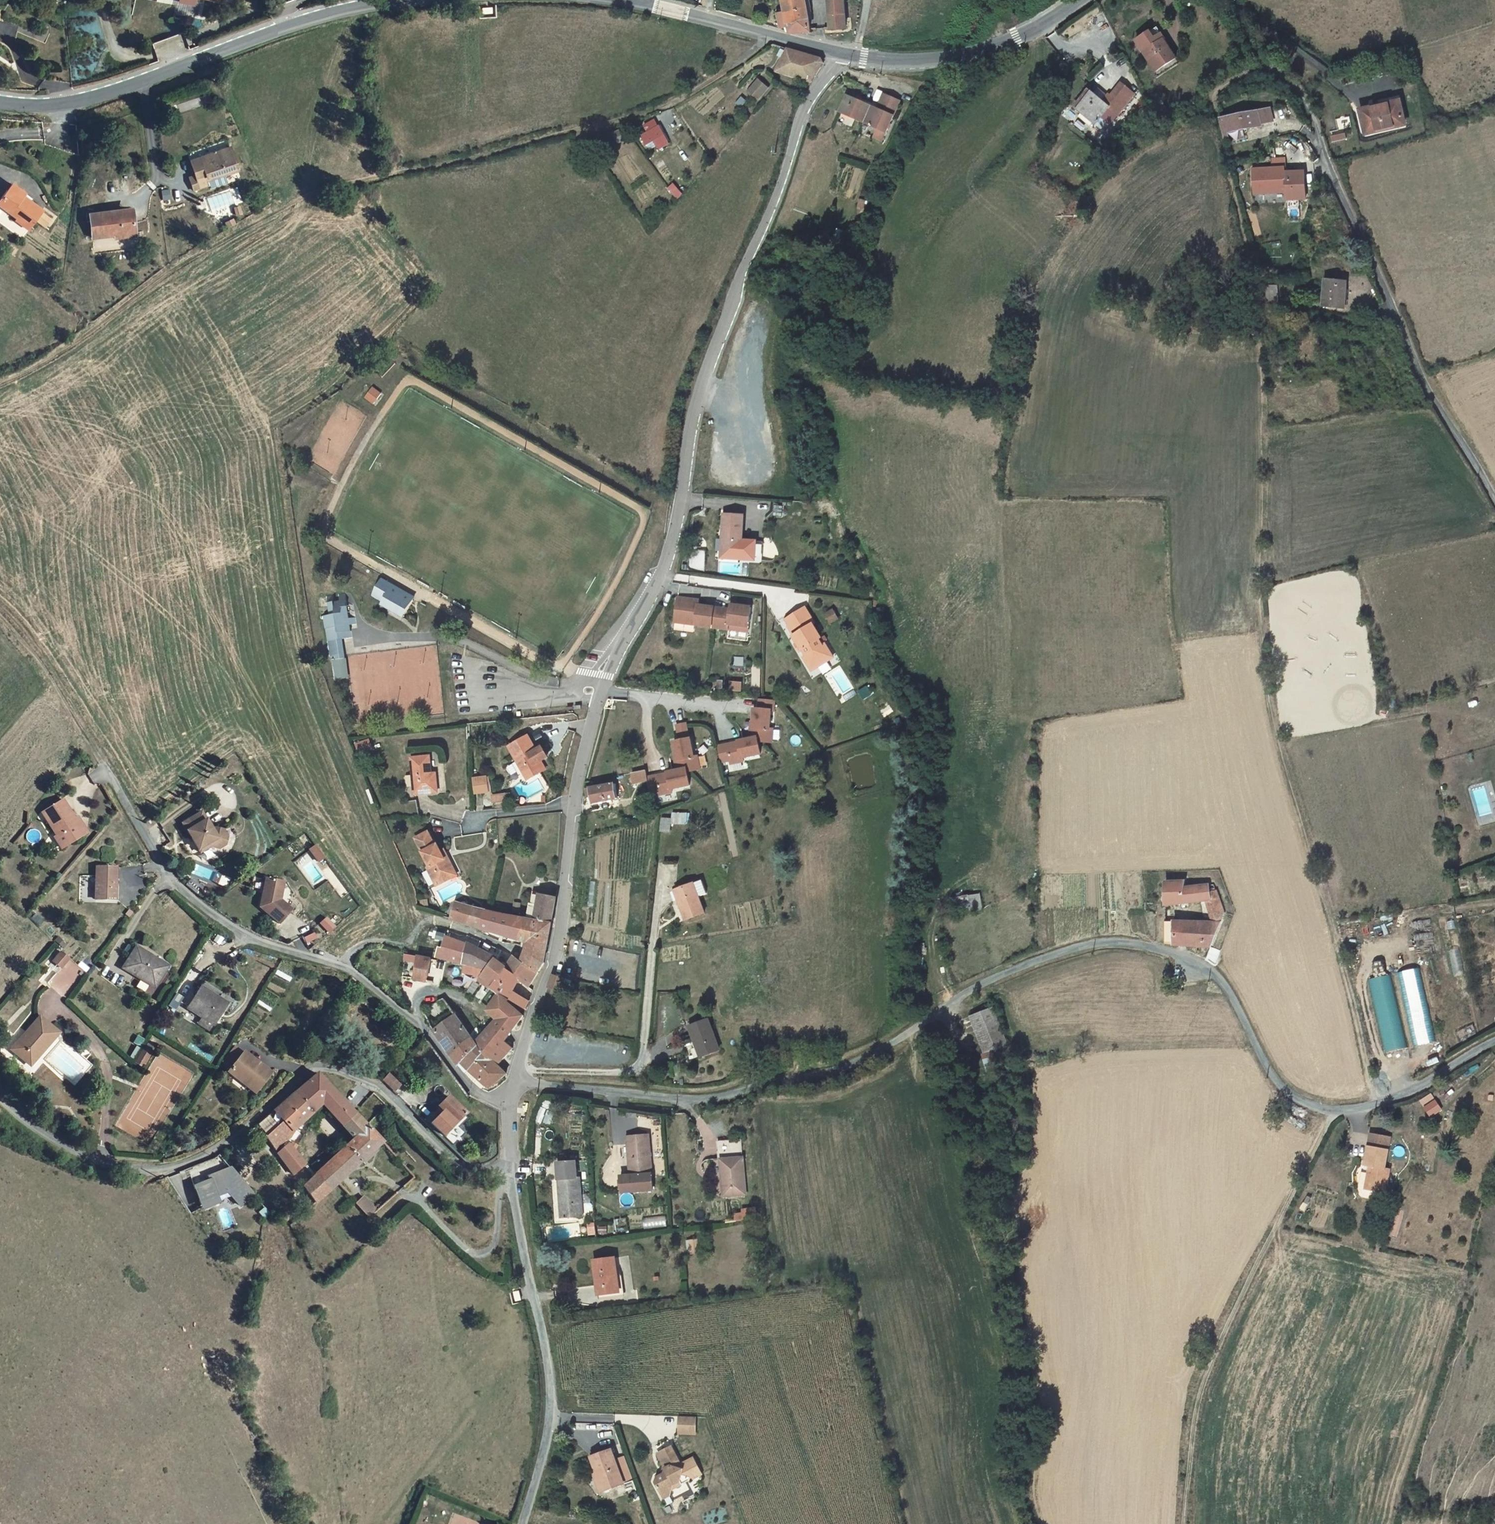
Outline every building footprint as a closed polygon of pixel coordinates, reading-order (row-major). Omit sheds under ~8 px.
[(178,8),(192,11),(194,0),(180,0),(178,8)] [(794,18),(809,16),(806,0),(785,0),(787,9),(792,9),(794,18)] [(846,0),(830,0),(831,26),(846,27),(846,0)] [(792,9),(787,9),(781,9),(782,26),(789,25),(790,30),(811,28),(809,16),(794,18),(792,9)] [(1146,50),(1158,69),(1178,56),(1166,37),(1158,42),(1156,38),(1147,44),(1149,48),(1146,50)] [(777,69),(812,79),(827,59),(790,48),(777,69)] [(759,76),(751,85),(762,94),(770,86),(759,76)] [(853,92),(843,89),(837,106),(869,116),(877,119),(885,121),(886,122),(896,89),(880,84),(876,96),(875,99),(853,92)] [(751,85),(747,89),(758,98),(762,94),(751,85)] [(1088,97),(1079,107),(1098,124),(1114,108),(1123,116),(1142,97),(1130,86),(1121,95),(1122,97),(1111,102),(1107,99),(1098,90),(1090,99),(1088,97)] [(854,89),(853,92),(875,99),(876,96),(854,89)] [(1122,97),(1121,95),(1119,93),(1107,99),(1111,102),(1122,97)] [(1394,99),(1354,107),(1359,134),(1399,125),(1394,99)] [(1172,111),(1167,102),(1160,105),(1165,115),(1172,111)] [(1265,113),(1258,114),(1262,130),(1269,129),(1265,113)] [(1239,120),(1222,123),(1225,137),(1262,130),(1258,114),(1238,118),(1239,120)] [(877,119),(874,128),(883,130),(885,121),(877,119)] [(644,135),(650,144),(656,140),(661,149),(672,143),(662,125),(644,135)] [(240,171),(231,147),(201,158),(207,174),(199,176),(191,180),(196,193),(212,187),(210,182),(240,171)] [(193,161),(199,176),(207,174),(201,158),(193,161)] [(1273,167),(1253,168),(1254,195),(1285,193),(1286,201),(1307,200),(1306,170),(1286,171),(1285,158),(1273,159),(1273,167)] [(11,185),(7,190),(22,201),(24,198),(26,195),(11,185)] [(869,188),(863,187),(861,195),(867,197),(869,188)] [(0,200),(0,206),(20,220),(18,222),(32,232),(39,222),(49,229),(54,221),(44,214),(45,213),(24,198),(22,201),(7,190),(0,200)] [(112,211),(112,216),(134,214),(134,208),(112,211)] [(112,211),(91,213),(94,238),(117,235),(137,233),(134,214),(112,216),(112,211)] [(1346,313),(1346,288),(1324,286),(1324,312),(1346,313)] [(1280,303),(1278,291),(1264,293),(1267,305),(1280,303)] [(365,397),(374,404),(382,394),(373,387),(365,397)] [(720,515),(720,533),(723,534),(722,553),(747,555),(748,540),(739,540),(741,515),(720,515)] [(413,598),(392,586),(393,584),(381,578),(372,594),(384,601),(382,604),(403,616),(413,598)] [(329,660),(343,658),(340,639),(353,637),(352,625),(357,624),(356,617),(350,618),(347,594),(339,595),(339,599),(335,600),(334,596),(327,597),(330,614),(322,615),(329,660)] [(676,599),(673,619),(694,621),(694,626),(727,630),(727,626),(747,628),(750,608),(729,606),(728,611),(697,606),(697,601),(676,599)] [(805,608),(784,621),(788,628),(787,628),(792,636),(791,636),(796,644),(794,646),(797,652),(801,649),(807,659),(810,663),(820,668),(825,665),(826,654),(823,648),(819,641),(821,640),(812,625),(815,624),(805,608)] [(823,648),(826,654),(825,665),(833,659),(826,646),(823,648)] [(820,668),(810,663),(807,659),(803,661),(811,673),(820,668)] [(748,738),(717,744),(721,763),(727,764),(762,757),(763,751),(762,744),(774,741),(775,730),(774,726),(776,700),(759,698),(758,707),(754,708),(752,726),(749,727),(748,738)] [(676,724),(678,739),(690,738),(688,722),(676,724)] [(530,733),(512,744),(531,775),(548,764),(544,756),(550,752),(545,742),(538,746),(530,733)] [(690,772),(700,771),(695,738),(672,741),(677,770),(647,775),(646,771),(631,773),(633,785),(648,782),(650,795),(693,788),(690,772)] [(372,740),(356,742),(358,754),(374,751),(372,740)] [(436,776),(431,776),(430,755),(411,755),(413,790),(437,789),(436,776)] [(490,776),(474,777),(475,795),(491,794),(490,776)] [(589,788),(593,803),(617,798),(614,782),(589,788)] [(399,813),(413,812),(411,797),(399,798),(399,813)] [(80,838),(74,829),(80,825),(76,818),(73,820),(62,802),(53,806),(41,813),(44,817),(56,837),(52,839),(59,850),(66,846),(80,838)] [(671,832),(671,824),(687,824),(687,813),(672,812),(672,817),(661,817),(660,832),(671,832)] [(203,813),(185,823),(202,853),(211,847),(220,849),(220,847),(225,844),(227,838),(224,833),(225,831),(217,829),(214,830),(203,813)] [(86,834),(80,825),(74,829),(80,838),(86,834)] [(433,839),(431,840),(425,827),(414,832),(428,861),(426,862),(434,880),(444,875),(441,868),(452,863),(445,849),(439,852),(434,841),(433,839)] [(440,839),(434,841),(439,852),(445,849),(440,839)] [(309,848),(316,863),(324,859),(317,845),(309,848)] [(128,880),(124,880),(124,861),(103,861),(104,894),(129,894),(128,880)] [(455,870),(452,863),(441,868),(444,875),(455,870)] [(293,908),(279,896),(283,879),(268,875),(261,904),(282,921),(293,908)] [(1151,883),(1151,904),(1164,903),(1184,902),(1204,899),(1217,897),(1213,882),(1184,886),(1182,878),(1151,883)] [(675,892),(686,921),(706,913),(699,897),(707,894),(702,881),(694,884),(675,892)] [(529,902),(536,904),(538,895),(531,893),(529,902)] [(953,896),(954,911),(982,909),(981,894),(953,896)] [(535,930),(550,935),(556,898),(538,895),(536,904),(529,902),(525,918),(521,940),(530,942),(531,943),(535,930)] [(1218,923),(1221,912),(1217,897),(1204,899),(1210,922),(1218,923)] [(455,900),(452,917),(482,927),(486,908),(455,900)] [(525,918),(489,909),(486,908),(482,927),(521,940),(525,918)] [(326,917),(320,924),(329,932),(335,926),(326,917)] [(1205,922),(1164,922),(1164,944),(1210,947),(1216,929),(1205,929),(1205,922)] [(507,968),(519,979),(530,989),(541,968),(546,952),(549,936),(550,935),(535,930),(531,943),(530,942),(525,959),(515,956),(507,968)] [(454,940),(447,938),(445,945),(445,948),(443,956),(456,960),(461,941),(456,939),(454,940)] [(456,960),(467,962),(491,968),(499,959),(497,957),(461,941),(456,960)] [(172,964),(141,945),(128,965),(159,984),(172,964)] [(64,997),(85,972),(60,950),(51,961),(60,968),(47,983),(64,997)] [(416,975),(430,979),(434,958),(420,954),(416,975)] [(483,981),(493,988),(507,968),(499,959),(491,968),(467,962),(466,966),(465,975),(484,975),(486,976),(483,981)] [(507,968),(493,988),(502,997),(505,994),(523,1010),(527,1013),(531,1002),(513,989),(519,979),(507,968)] [(1434,1042),(1419,968),(1400,972),(1415,1046),(1434,1042)] [(1385,1053),(1407,1049),(1390,974),(1369,980),(1385,1053)] [(562,990),(566,978),(551,975),(547,987),(562,990)] [(204,984),(193,1004),(218,1021),(230,1000),(204,984)] [(523,1010),(505,994),(502,997),(492,1012),(498,1018),(478,1046),(499,1066),(513,1050),(502,1041),(523,1018),(520,1014),(523,1010)] [(993,1007),(970,1013),(981,1048),(1003,1042),(993,1007)] [(470,1034),(458,1015),(435,1030),(450,1055),(470,1034)] [(58,1035),(41,1018),(11,1048),(25,1061),(39,1046),(43,1050),(58,1035)] [(711,1021),(689,1028),(695,1044),(698,1043),(702,1058),(721,1052),(711,1021)] [(461,1065),(478,1046),(470,1034),(450,1055),(457,1066),(461,1065)] [(1012,1063),(1006,1044),(980,1051),(987,1071),(1012,1063)] [(25,1061),(29,1065),(43,1050),(39,1046),(25,1061)] [(235,1067),(246,1054),(237,1046),(225,1061),(233,1069),(235,1067)] [(473,1073),(488,1088),(490,1089),(507,1073),(499,1066),(478,1046),(461,1065),(463,1065),(473,1073)] [(147,1049),(140,1061),(147,1065),(154,1053),(147,1049)] [(272,1073),(247,1052),(246,1054),(235,1067),(250,1080),(248,1083),(257,1091),(272,1073)] [(231,1071),(248,1083),(250,1080),(235,1067),(233,1069),(231,1071)] [(485,1091),(488,1088),(473,1073),(470,1077),(485,1091)] [(355,1112),(318,1074),(306,1085),(325,1105),(343,1124),(355,1112)] [(399,1084),(389,1074),(382,1080),(393,1091),(399,1084)] [(325,1105),(306,1085),(296,1093),(316,1113),(325,1105)] [(293,1132),(307,1120),(312,1116),(316,1113),(296,1093),(258,1126),(274,1147),(291,1139),(293,1132)] [(1432,1118),(1444,1110),(1432,1093),(1420,1101),(1432,1118)] [(453,1123),(463,1113),(446,1097),(438,1105),(436,1106),(444,1113),(452,1122),(453,1123)] [(316,1173),(330,1189),(339,1181),(383,1141),(355,1112),(343,1124),(355,1138),(316,1173)] [(438,1119),(447,1128),(452,1122),(444,1113),(438,1119)] [(1380,1172),(1382,1165),(1387,1138),(1368,1133),(1362,1163),(1367,1164),(1362,1188),(1383,1191),(1387,1173),(1380,1172)] [(616,1175),(616,1191),(650,1189),(646,1134),(624,1136),(627,1174),(616,1175)] [(744,1195),(740,1141),(718,1142),(722,1197),(744,1195)] [(292,1171),(305,1161),(296,1152),(289,1144),(277,1151),(292,1171)] [(569,1160),(551,1161),(554,1215),(576,1214),(573,1176),(570,1177),(569,1160)] [(292,1171),(303,1185),(316,1173),(305,1161),(292,1171)] [(198,1187),(204,1203),(219,1197),(230,1192),(243,1207),(256,1196),(233,1169),(211,1178),(213,1181),(198,1187)] [(305,1212),(330,1189),(316,1173),(303,1185),(291,1196),(305,1212)] [(357,1201),(371,1216),(377,1210),(364,1195),(357,1201)] [(204,1203),(206,1210),(222,1203),(219,1197),(204,1203)] [(267,1208),(261,1213),(266,1219),(272,1214),(267,1208)] [(687,1240),(688,1254),(699,1254),(698,1239),(687,1240)] [(617,1291),(612,1256),(592,1259),(596,1294),(617,1291)] [(693,1431),(694,1415),(678,1414),(678,1430),(693,1431)] [(603,1485),(623,1479),(615,1457),(611,1445),(591,1452),(603,1485)] [(684,1462),(680,1461),(673,1445),(658,1452),(665,1468),(664,1473),(657,1475),(655,1481),(663,1497),(669,1494),(675,1483),(679,1481),(680,1476),(688,1478),(692,1479),(701,1474),(693,1458),(684,1462)] [(623,1479),(632,1475),(624,1453),(615,1457),(623,1479)] [(625,1488),(635,1484),(632,1475),(623,1479),(625,1488)]
